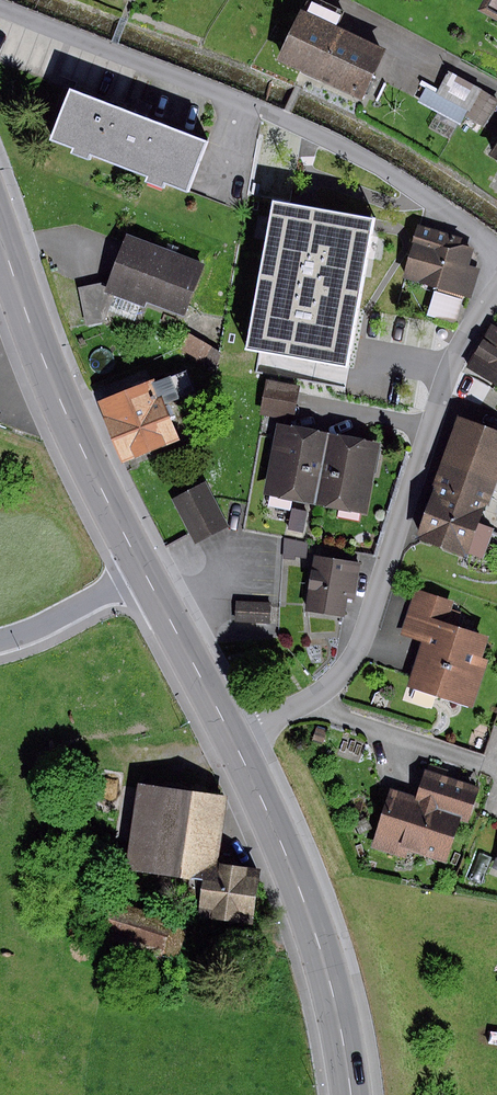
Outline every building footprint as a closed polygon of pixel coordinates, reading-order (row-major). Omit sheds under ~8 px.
[(319,0),(306,0),(278,61),(361,99),(384,49),(334,26),(342,11),(319,0)] [(475,10),(496,22),(496,0),(480,0),(475,10)] [(496,100),(446,73),(437,90),(426,85),(418,101),(459,123),(465,113),(484,123),(496,100)] [(207,143),(73,90),(55,135),(77,144),(74,152),(91,158),(93,152),(150,174),(148,180),(164,186),(167,179),(189,188),(207,143)] [(484,157),(496,165),(496,136),(484,157)] [(379,228),(272,208),(246,342),(353,363),(379,228)] [(460,239),(417,226),(402,278),(471,298),(480,268),(466,264),(471,248),(459,244),(460,239)] [(203,265),(127,237),(110,282),(107,291),(113,293),(183,319),(203,265)] [(105,321),(113,293),(107,291),(110,282),(75,287),(85,325),(105,321)] [(433,290),(425,314),(454,324),(462,300),(433,290)] [(492,324),(465,367),(496,387),(496,327),(492,324)] [(188,334),(179,350),(210,367),(219,352),(188,334)] [(183,368),(99,402),(122,460),(175,438),(161,404),(192,391),(183,368)] [(299,388),(266,381),(260,412),(293,418),(299,388)] [(455,421),(415,538),(482,561),(494,527),(477,521),(496,462),(496,435),(455,421)] [(328,435),(276,424),(261,493),(313,504),(328,435)] [(380,445),(328,435),(313,504),(366,515),(380,445)] [(207,482),(174,498),(195,541),(228,525),(207,482)] [(292,508),(287,528),(302,531),(306,511),(292,508)] [(308,542),(284,536),(282,557),(305,559),(308,542)] [(359,564),(313,557),(305,610),(343,616),(346,599),(354,600),(359,564)] [(454,599),(415,587),(400,635),(420,641),(406,686),(471,706),(485,660),(477,658),(484,637),(453,627),(458,611),(451,609),(454,599)] [(270,604),(236,602),(235,623),(270,624),(270,604)] [(316,727),(313,739),(322,742),(325,729),(316,727)] [(415,797),(390,790),(375,845),(445,864),(457,820),(467,823),(477,786),(422,771),(415,797)] [(224,797),(142,788),(133,872),(199,880),(215,882),(217,865),(224,797)] [(215,882),(199,880),(194,918),(250,925),(257,870),(217,865),(215,882)] [(177,922),(110,899),(98,934),(165,957),(177,922)]
